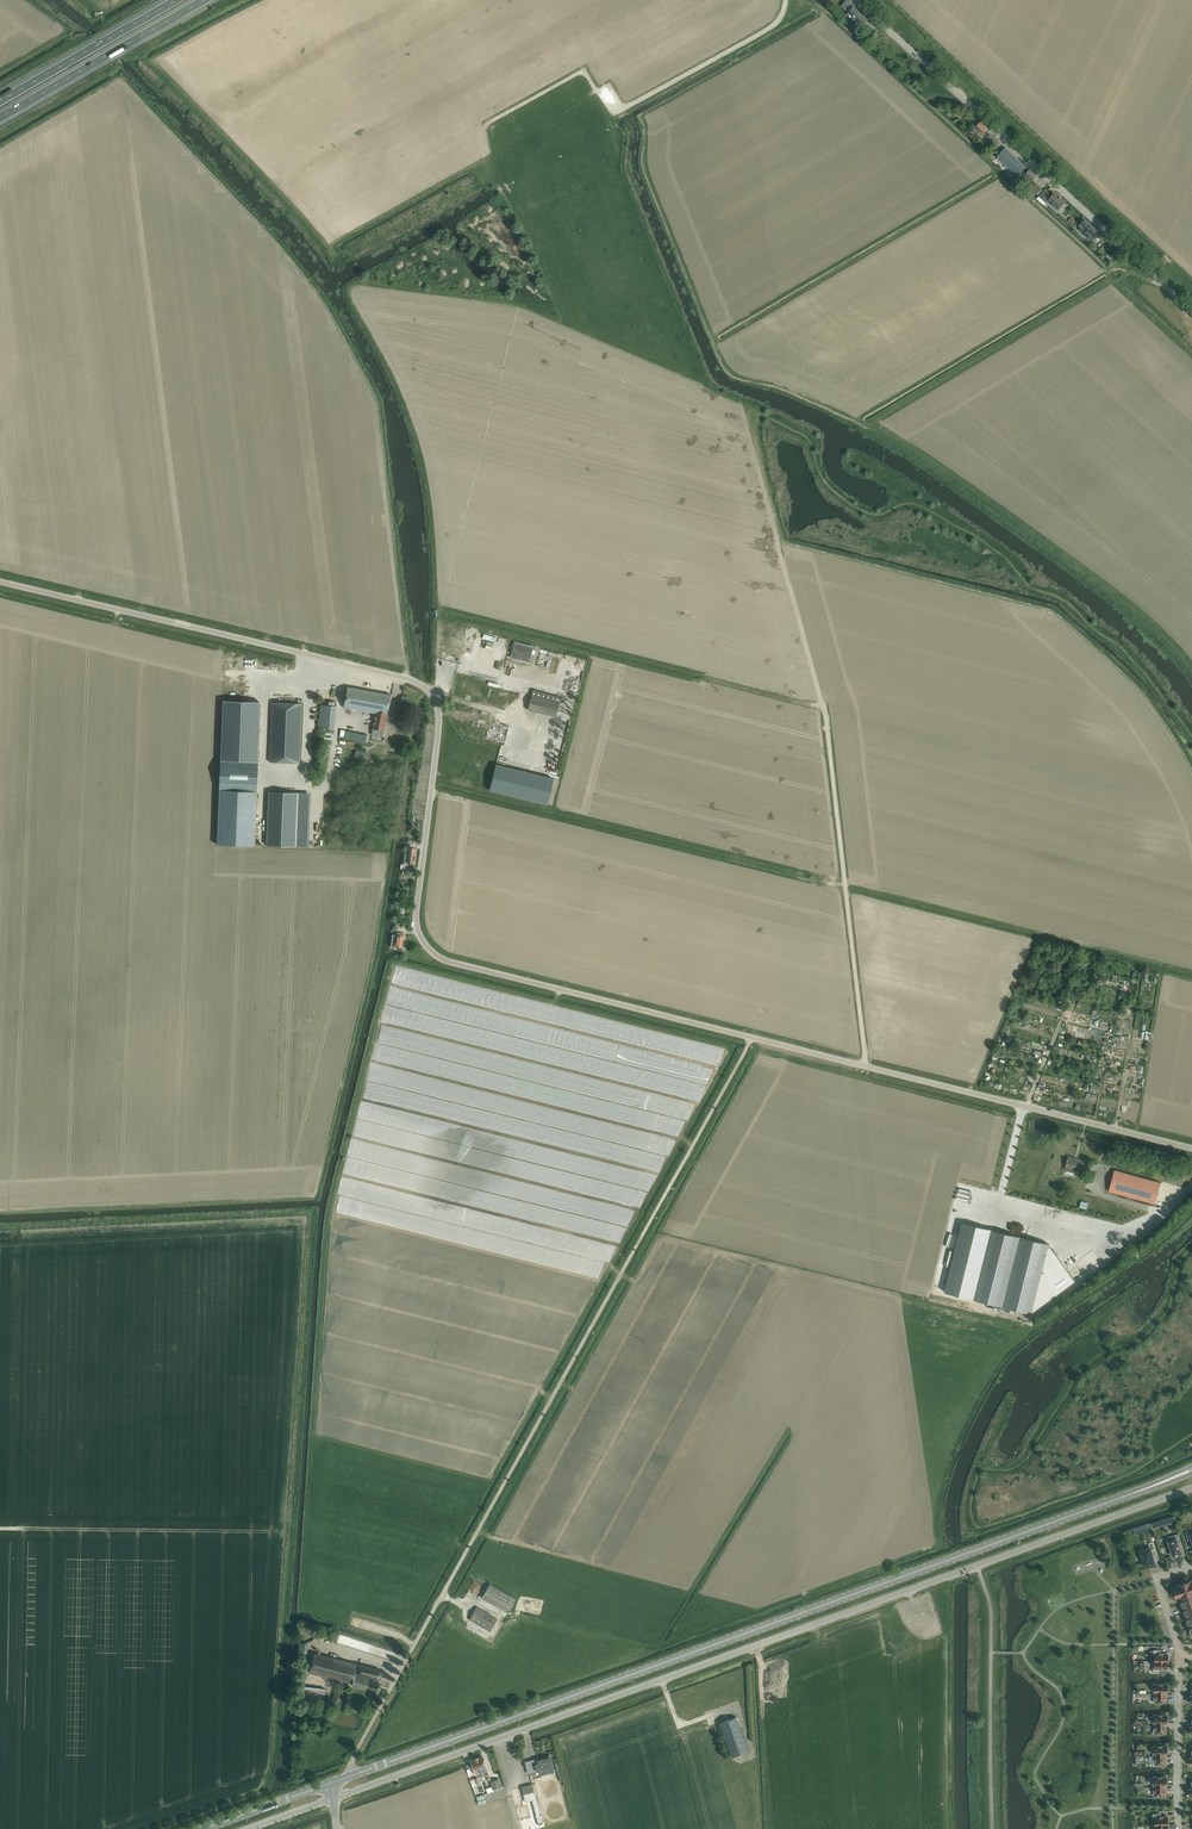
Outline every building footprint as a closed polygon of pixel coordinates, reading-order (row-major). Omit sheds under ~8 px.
[(863,26),(869,20),(854,7),(847,14),(858,24),(859,22),(863,26)] [(981,136),(987,129),(980,122),(974,129),(981,136)] [(993,145),(998,141),(990,134),(988,136),(986,138),(989,141),(993,145)] [(1018,170),(1023,164),(1016,157),(1015,157),(1005,148),(997,157),(1011,169),(1014,167),(1018,170)] [(1014,167),(1011,169),(1019,176),(1026,182),(1029,179),(1032,182),(1037,176),(1030,170),(1027,167),(1023,164),(1018,170),(1014,167)] [(1037,195),(1042,189),(1036,183),(1031,189),(1037,195)] [(1052,196),(1048,192),(1042,199),(1046,203),(1048,201),(1058,210),(1066,202),(1059,196),(1058,197),(1055,193),(1052,196)] [(1072,218),(1069,221),(1074,226),(1077,222),(1072,218)] [(1082,222),(1077,228),(1087,238),(1095,231),(1095,230),(1084,220),(1082,222)] [(1113,258),(1119,254),(1116,250),(1110,255),(1113,258)] [(383,737),(391,695),(348,687),(344,707),(376,713),(372,735),(383,737)] [(556,717),(560,699),(556,698),(557,696),(533,690),(528,710),(556,717)] [(220,761),(258,763),(261,702),(223,700),(220,761)] [(300,763),(302,703),(272,702),(270,762),(300,763)] [(335,730),(336,706),(321,705),(319,729),(335,730)] [(366,743),(368,735),(341,729),(340,738),(366,743)] [(219,789),(257,791),(258,763),(220,761),(219,789)] [(496,764),(489,791),(547,805),(554,779),(496,764)] [(255,846),(257,791),(219,789),(217,845),(255,846)] [(308,847),(310,793),(268,792),(266,845),(308,847)] [(403,862),(403,865),(408,865),(415,866),(416,848),(417,847),(410,847),(407,846),(406,847),(405,847),(403,862)] [(402,950),(404,933),(397,932),(397,934),(393,934),(393,941),(396,941),(395,948),(394,948),(394,949),(402,950)] [(1084,1172),(1087,1161),(1068,1156),(1066,1167),(1084,1172)] [(1156,1203),(1161,1182),(1115,1169),(1109,1190),(1156,1203)] [(1081,1202),(1080,1208),(1087,1210),(1088,1203),(1081,1202)] [(962,1222),(945,1292),(949,1293),(1032,1314),(1076,1282),(1075,1281),(1067,1269),(1049,1245),(1049,1244),(967,1223),(962,1222)] [(1174,1517),(1152,1525),(1154,1529),(1175,1522),(1174,1517)] [(1144,1524),(1138,1526),(1140,1533),(1146,1532),(1144,1524)] [(1150,1547),(1139,1550),(1144,1566),(1156,1562),(1152,1550),(1155,1549),(1153,1542),(1152,1542),(1149,1533),(1147,1533),(1150,1543),(1149,1543),(1150,1547)] [(1169,1542),(1168,1542),(1173,1556),(1182,1554),(1180,1549),(1181,1549),(1179,1544),(1178,1542),(1181,1541),(1179,1533),(1173,1535),(1174,1540),(1169,1542)] [(1173,1588),(1176,1597),(1182,1595),(1184,1600),(1180,1602),(1191,1638),(1191,1582),(1187,1583),(1187,1582),(1178,1584),(1178,1586),(1173,1588)] [(508,1613),(516,1599),(494,1586),(490,1584),(482,1598),(508,1613)] [(490,1631),(497,1619),(491,1616),(491,1615),(477,1607),(470,1620),(490,1631)] [(308,1644),(300,1643),(299,1654),(306,1655),(308,1644)] [(1162,1650),(1153,1650),(1153,1654),(1155,1654),(1155,1661),(1168,1661),(1168,1654),(1162,1654),(1162,1650)] [(315,1652),(310,1672),(352,1684),(352,1685),(366,1690),(370,1676),(380,1679),(383,1671),(315,1652)] [(1155,1661),(1153,1661),(1153,1672),(1161,1672),(1161,1668),(1162,1668),(1167,1668),(1168,1668),(1168,1661),(1155,1661)] [(1153,1684),(1153,1692),(1155,1692),(1156,1692),(1156,1693),(1156,1694),(1161,1694),(1161,1691),(1167,1691),(1168,1691),(1168,1684),(1153,1684)] [(324,1704),(326,1690),(302,1687),(300,1701),(324,1704)] [(1154,1695),(1154,1702),(1156,1702),(1156,1703),(1167,1703),(1167,1694),(1167,1691),(1161,1691),(1161,1694),(1156,1694),(1155,1694),(1154,1694),(1154,1695)] [(1156,1724),(1166,1724),(1166,1723),(1167,1723),(1168,1715),(1153,1715),(1153,1722),(1156,1723),(1156,1724)] [(719,1722),(731,1755),(737,1753),(748,1749),(736,1716),(719,1722)] [(1166,1734),(1166,1724),(1156,1724),(1156,1725),(1154,1725),(1154,1733),(1156,1733),(1156,1734),(1166,1734)] [(1156,1755),(1166,1755),(1166,1754),(1167,1754),(1167,1746),(1153,1746),(1152,1753),(1156,1753),(1156,1755)] [(1166,1765),(1166,1755),(1156,1755),(1156,1756),(1153,1756),(1153,1764),(1155,1764),(1155,1765),(1166,1765)] [(477,1757),(476,1758),(481,1773),(483,1776),(485,1776),(487,1780),(491,1778),(489,1773),(486,1774),(484,1771),(488,1770),(483,1756),(478,1758),(477,1757)] [(540,1770),(541,1774),(553,1771),(550,1757),(534,1761),(534,1760),(526,1762),(529,1773),(540,1770)] [(474,1759),(471,1761),(476,1775),(480,1773),(482,1776),(482,1777),(483,1776),(481,1773),(476,1758),(474,1759)] [(1155,1786),(1166,1786),(1166,1785),(1167,1785),(1167,1777),(1152,1777),(1152,1784),(1155,1785),(1155,1786)] [(490,1781),(493,1789),(501,1786),(498,1779),(490,1781)] [(532,1785),(521,1787),(525,1802),(529,1801),(532,1800),(538,1822),(542,1822),(532,1785)] [(1166,1796),(1166,1786),(1155,1786),(1155,1787),(1153,1787),(1153,1795),(1155,1795),(1155,1796),(1166,1796)] [(1161,1813),(1153,1814),(1153,1818),(1155,1818),(1155,1824),(1168,1824),(1168,1817),(1161,1817),(1161,1813)]
